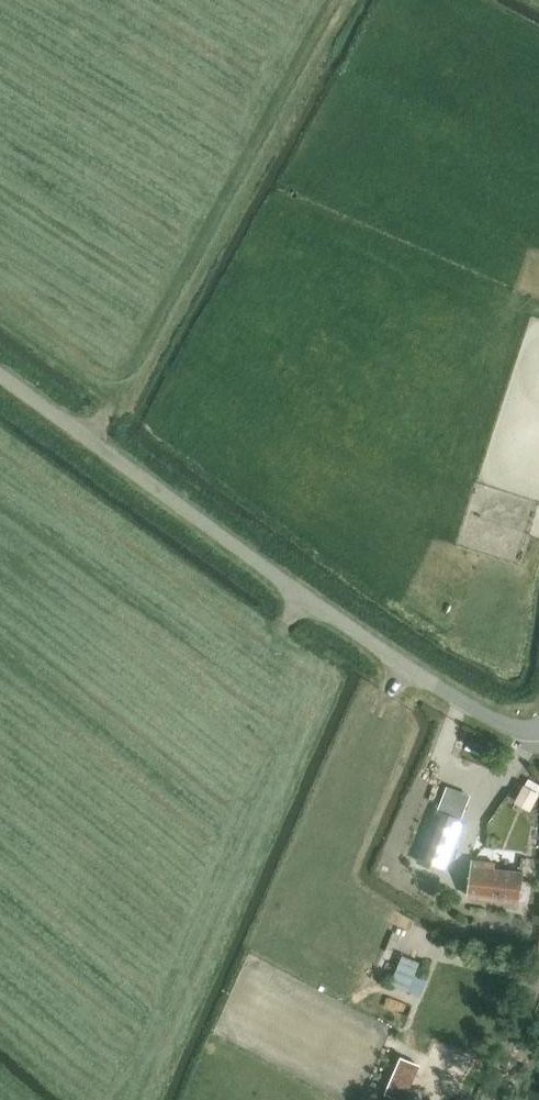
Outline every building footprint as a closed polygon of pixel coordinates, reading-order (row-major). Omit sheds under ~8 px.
[(515,803),(531,812),(538,797),(538,794),(526,786),(525,786),(515,803)] [(417,861),(443,871),(451,873),(457,854),(450,851),(462,820),(436,810),(417,861)] [(520,902),(523,872),(492,868),(492,862),(472,860),(468,895),(500,900),(520,902)] [(403,955),(391,983),(408,991),(421,963),(403,955)]
